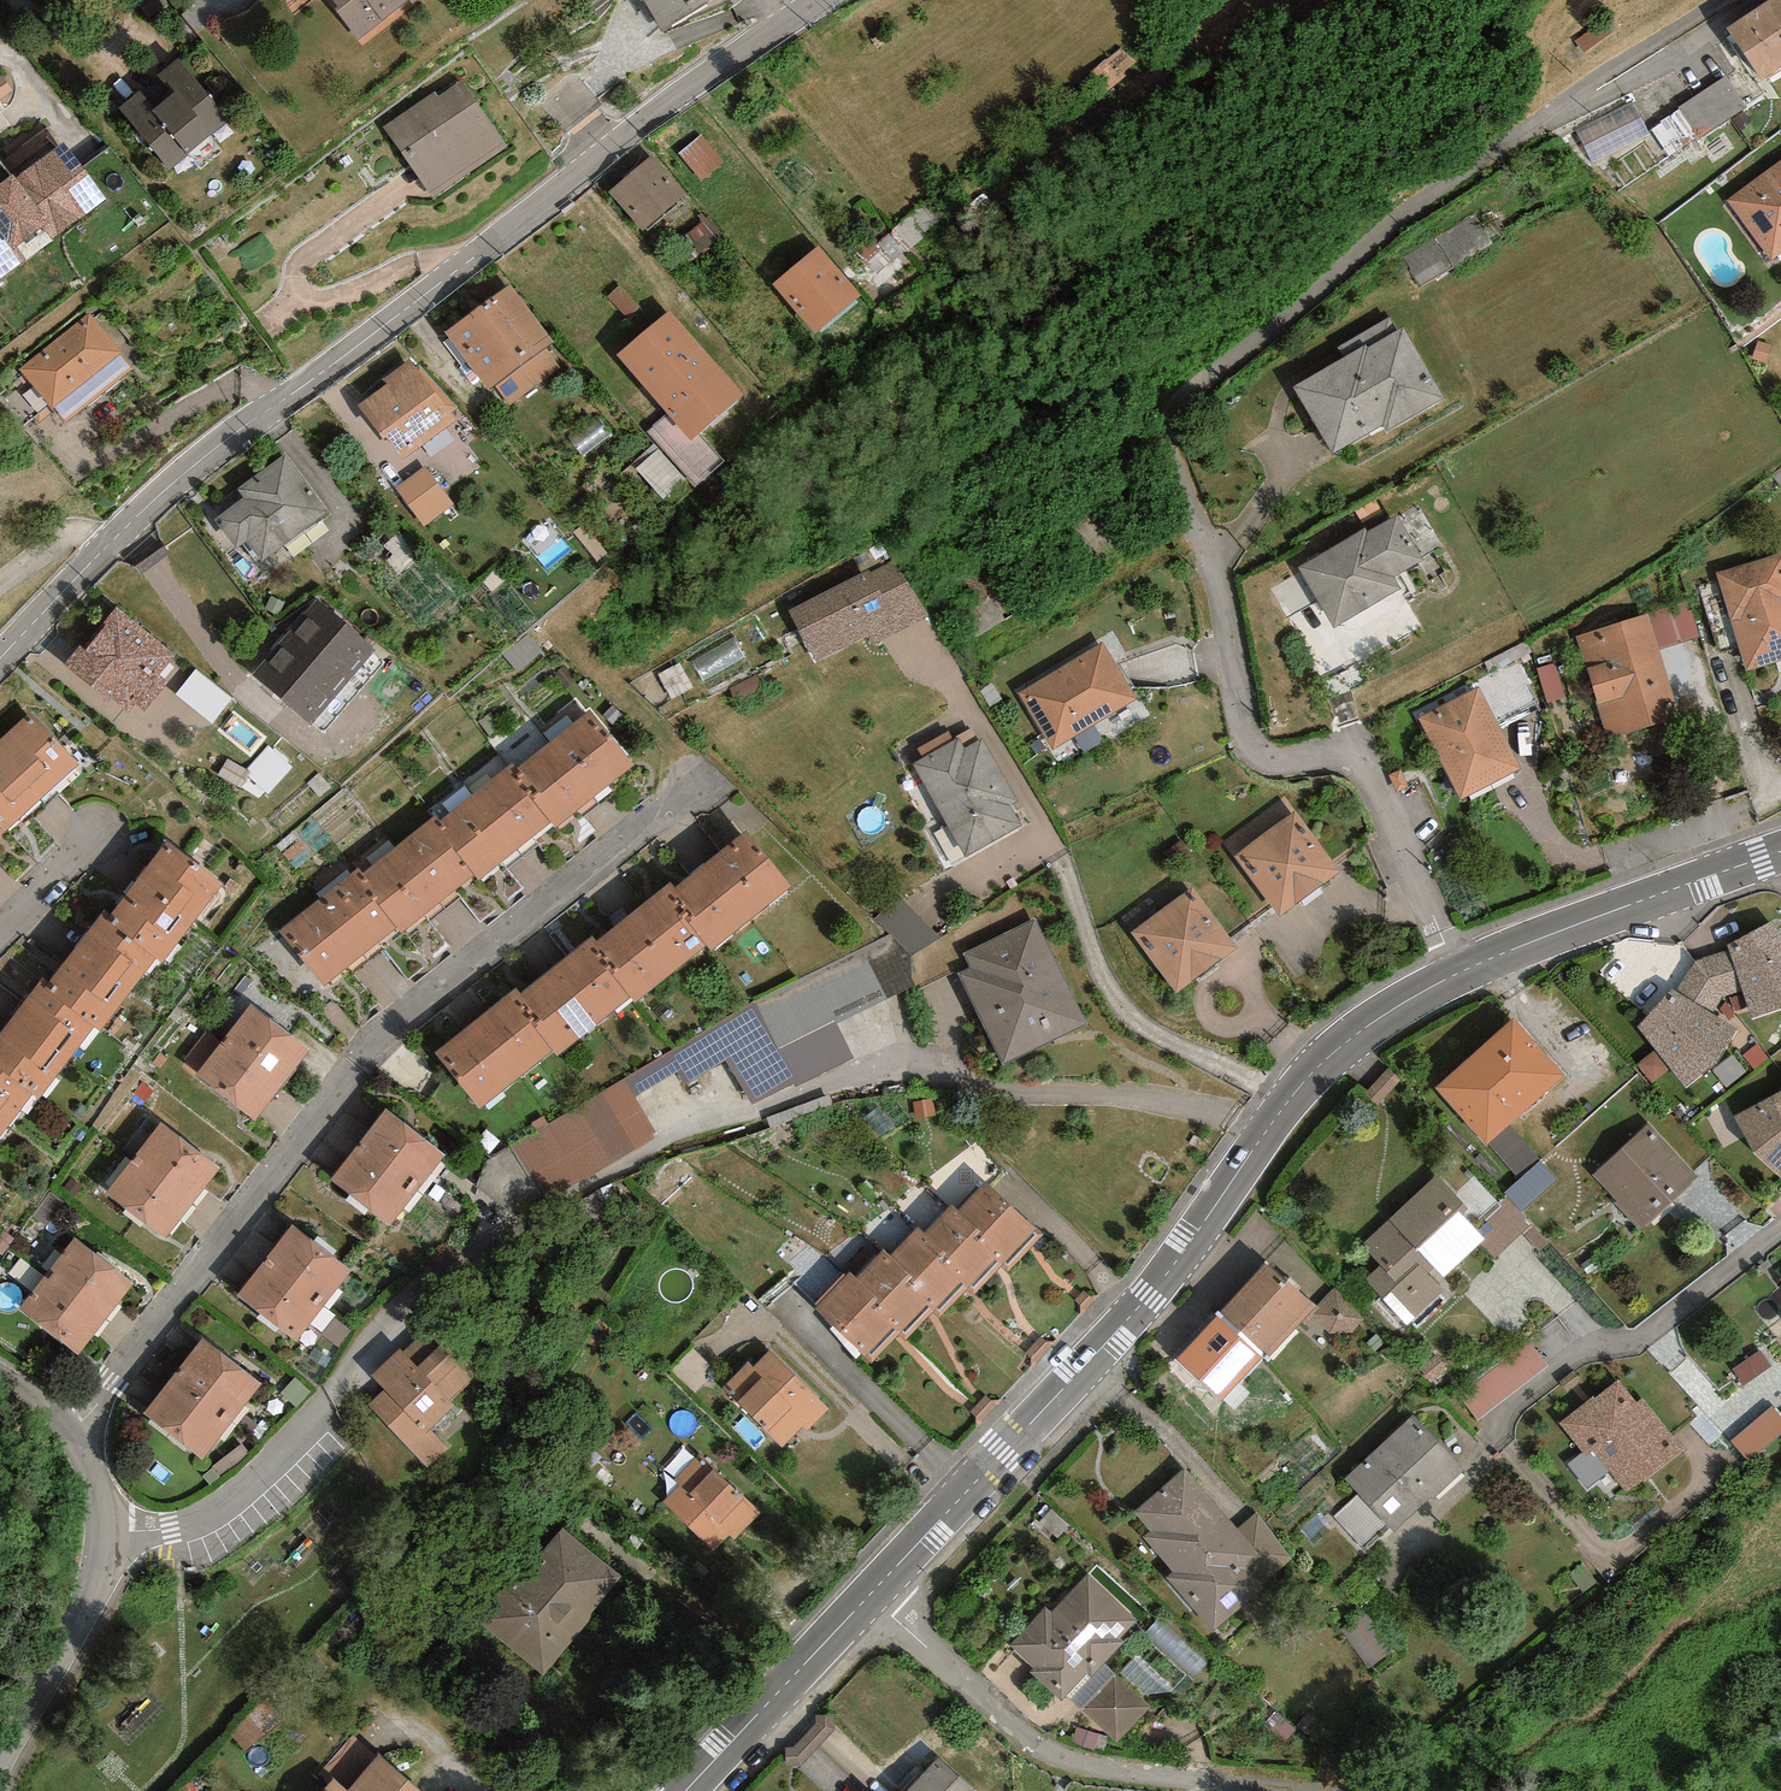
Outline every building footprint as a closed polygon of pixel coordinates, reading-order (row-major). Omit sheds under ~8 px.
[(357,44),(414,0),(322,0),(357,44)] [(653,41),(723,3),(721,0),(631,0),(653,41)] [(1724,42),(1762,96),(1780,83),(1780,2),(1724,42)] [(160,89),(161,90),(124,121),(176,182),(237,132),(184,69),(160,89)] [(1594,160),(1662,133),(1668,147),(1749,114),(1736,82),(1645,118),(1637,100),(1579,124),(1594,160)] [(505,153),(460,84),(381,136),(426,205),(505,153)] [(685,150),(705,175),(725,159),(705,134),(685,150)] [(0,187),(0,278),(96,207),(53,148),(0,187)] [(648,159),(604,199),(638,237),(682,198),(648,159)] [(1726,205),(1769,265),(1780,256),(1780,166),(1726,205)] [(815,258),(772,294),(818,349),(861,313),(815,258)] [(506,291),(439,341),(485,402),(552,352),(506,291)] [(88,325),(13,382),(46,425),(121,368),(88,325)] [(678,335),(628,376),(683,444),(733,404),(678,335)] [(1396,337),(1291,397),(1332,468),(1437,408),(1396,337)] [(410,370),(356,414),(401,469),(455,425),(410,370)] [(639,467),(664,501),(688,483),(663,449),(639,467)] [(280,453),(209,504),(253,565),(324,514),(280,453)] [(427,464),(397,488),(428,526),(458,503),(427,464)] [(1393,528),(1298,580),(1335,645),(1429,592),(1393,528)] [(1714,578),(1744,681),(1780,670),(1780,559),(1714,578)] [(896,563),(791,616),(818,667),(922,614),(896,563)] [(369,660),(316,620),(260,694),(313,734),(369,660)] [(172,661),(106,621),(63,689),(129,730),(172,661)] [(1645,623),(1575,644),(1606,748),(1676,728),(1645,623)] [(1102,649),(1017,701),(1051,758),(1136,706),(1102,649)] [(178,697),(216,725),(237,697),(199,669),(178,697)] [(1475,696),(1415,728),(1460,811),(1520,779),(1475,696)] [(583,715),(279,936),(321,993),(625,772),(583,715)] [(0,733),(0,832),(69,772),(20,716),(0,733)] [(976,735),(911,770),(963,866),(1028,831),(976,735)] [(274,749),(247,780),(270,799),(296,768),(274,749)] [(1294,819),(1231,863),(1275,924),(1338,880),(1294,819)] [(744,842),(436,1064),(474,1117),(782,895),(744,842)] [(0,1033),(0,1145),(205,893),(150,848),(0,1033)] [(1191,895),(1130,938),(1174,1000),(1235,957),(1191,895)] [(1037,923),(952,965),(997,1071),(1088,1034),(1037,923)] [(1723,950),(1749,1026),(1780,1015),(1780,930),(1723,950)] [(870,957),(512,1129),(546,1199),(663,1142),(640,1094),(696,1067),(694,1064),(709,1057),(714,1067),(735,1057),(757,1103),(856,1055),(839,1021),(889,996),(870,957)] [(1736,1039),(1667,987),(1630,1036),(1699,1088),(1736,1039)] [(246,1011),(185,1088),(242,1134),(304,1056),(246,1011)] [(1513,1025),(1435,1090),(1484,1148),(1562,1084),(1513,1025)] [(1725,1120),(1774,1184),(1780,1180),(1780,1078),(1725,1120)] [(387,1118),(325,1195),(383,1241),(445,1163),(387,1118)] [(160,1128),(98,1206),(156,1251),(218,1174),(160,1128)] [(1647,1131),(1591,1181),(1639,1233),(1694,1182),(1647,1131)] [(983,1182),(815,1317),(861,1373),(1029,1238),(983,1182)] [(1433,1191),(1350,1265),(1405,1327),(1489,1254),(1433,1191)] [(292,1233),(230,1311),(288,1356),(350,1279),(292,1233)] [(74,1243),(12,1321),(70,1366),(131,1289),(74,1243)] [(1307,1320),(1259,1273),(1171,1363),(1219,1410),(1307,1320)] [(1766,1288),(1780,1306),(1780,1275),(1766,1288)] [(387,1388),(370,1404),(431,1468),(453,1447),(435,1428),(477,1387),(423,1332),(376,1377),(387,1388)] [(200,1347),(139,1424),(196,1470),(258,1392),(200,1347)] [(761,1352),(718,1396),(782,1457),(825,1413),(761,1352)] [(1746,1380),(1774,1366),(1767,1353),(1739,1367),(1746,1380)] [(1625,1381),(1558,1426),(1610,1503),(1677,1459),(1625,1381)] [(1780,1437),(1780,1409),(1776,1403),(1734,1439),(1752,1461),(1780,1437)] [(1413,1426),(1345,1488),(1391,1538),(1459,1477),(1413,1426)] [(701,1467),(661,1509),(711,1558),(727,1541),(735,1548),(759,1523),(701,1467)] [(1234,1541),(1180,1478),(1122,1527),(1223,1644),(1304,1575),(1257,1521),(1234,1541)] [(562,1533),(474,1628),(540,1688),(628,1593),(562,1533)] [(1140,1629),(1079,1576),(1006,1659),(1110,1751),(1145,1711),(1101,1673),(1140,1629)] [(1345,1624),(1370,1664),(1394,1649),(1369,1609),(1345,1624)] [(937,1756),(905,1790),(975,1790),(937,1756)] [(376,1765),(353,1790),(404,1790),(376,1765)]
